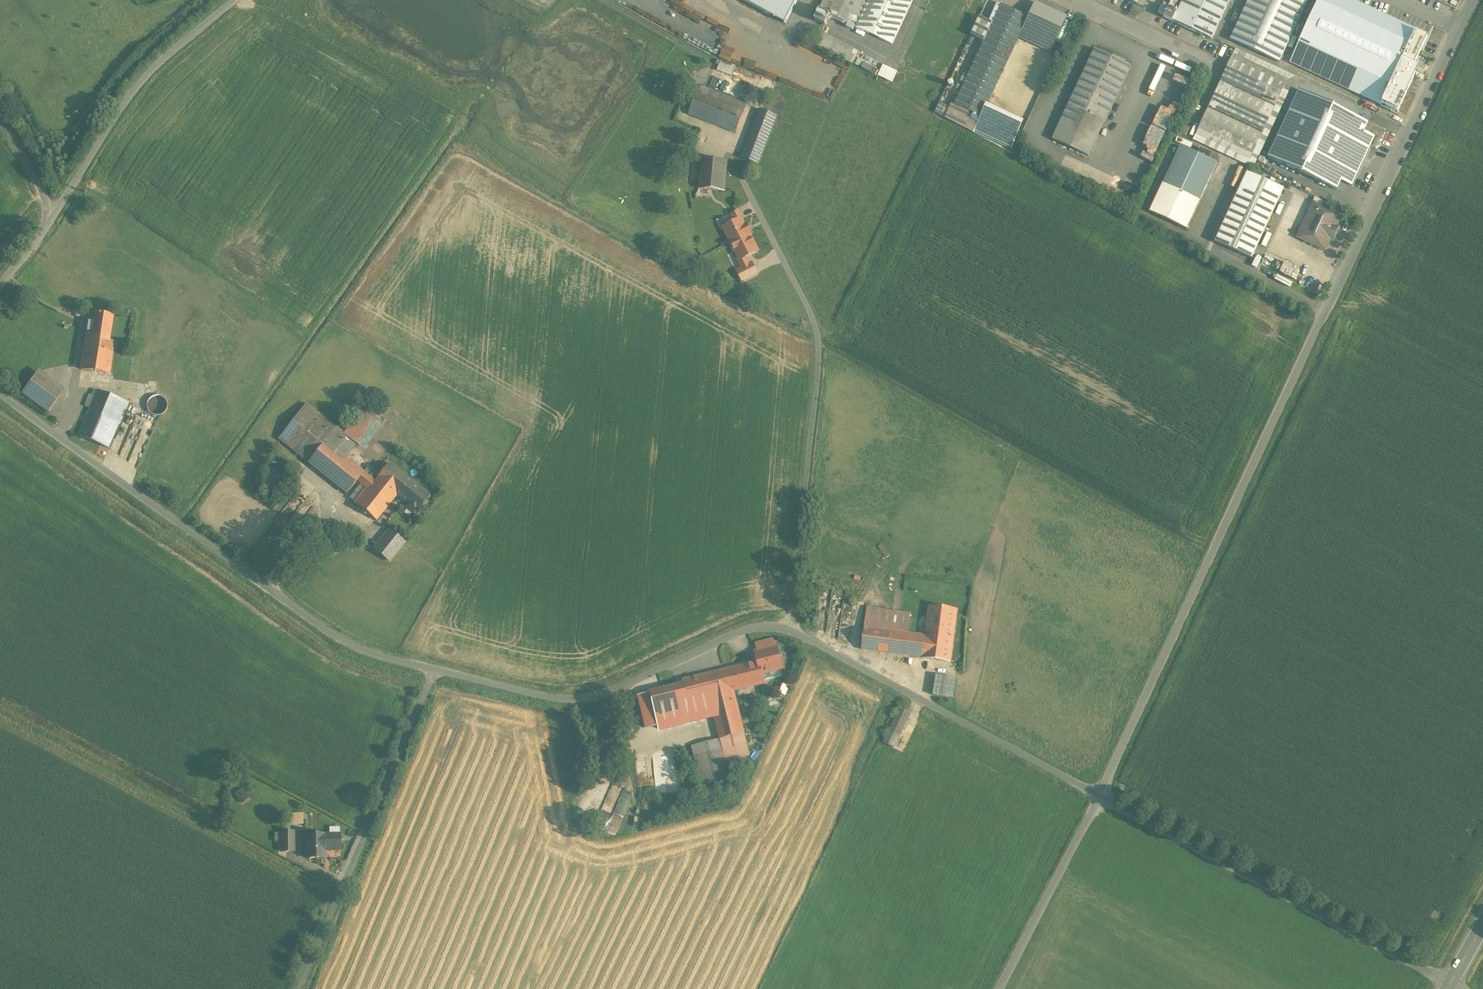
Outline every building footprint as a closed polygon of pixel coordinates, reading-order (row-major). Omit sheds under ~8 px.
[(785,23),(798,0),(743,0),(785,23)] [(854,0),(824,0),(819,10),(830,15),(843,22),(854,0)] [(843,22),(855,27),(868,0),(854,0),(843,22)] [(855,27),(892,45),(913,0),(868,0),(855,27)] [(1181,4),(1173,0),(1171,0),(1163,17),(1211,39),(1229,0),(1183,0),(1181,4)] [(1238,22),(1230,39),(1279,63),(1308,0),(1248,0),(1238,22)] [(1381,103),(1415,31),(1349,0),(1319,0),(1290,61),(1381,104),(1381,103)] [(984,41),(954,105),(951,103),(950,107),(945,117),(975,133),(975,132),(987,105),(1019,38),(1028,17),(1001,4),(992,23),(984,41)] [(1065,18),(1034,4),(1019,38),(1050,52),(1065,18)] [(830,15),(819,10),(814,20),(825,25),(830,15)] [(992,23),(979,17),(971,35),(984,41),(992,23)] [(1415,31),(1381,103),(1398,111),(1413,79),(1411,78),(1415,69),(1413,67),(1421,50),(1427,37),(1415,31)] [(859,52),(823,33),(816,45),(821,48),(822,47),(852,64),(859,52)] [(1094,49),(1052,139),(1088,156),(1131,66),(1094,49)] [(1287,80),(1233,54),(1195,134),(1250,160),(1287,80)] [(896,71),(883,65),(879,74),(892,80),(896,71)] [(747,104),(699,86),(688,114),(736,133),(747,104)] [(1368,122),(1299,90),(1267,158),(1336,190),(1341,181),(1351,186),(1370,146),(1376,149),(1376,147),(1379,147),(1380,143),(1379,141),(1381,141),(1385,133),(1384,131),(1385,130),(1368,122)] [(945,117),(950,107),(939,102),(935,112),(945,117)] [(975,132),(1009,148),(1021,121),(987,105),(975,132)] [(765,111),(760,109),(741,158),(758,165),(778,116),(765,111)] [(1217,163),(1180,146),(1149,212),(1186,229),(1217,163)] [(726,162),(702,160),(699,188),(724,190),(726,162)] [(1247,172),(1214,242),(1251,259),(1283,189),(1247,172)] [(1325,202),(1314,197),(1312,202),(1323,207),(1325,202)] [(1340,216),(1314,203),(1309,214),(1303,225),(1298,237),(1324,249),(1329,238),(1332,240),(1338,228),(1335,227),(1340,216)] [(110,316),(89,313),(87,329),(88,329),(86,338),(85,338),(81,370),(108,374),(113,342),(106,341),(105,341),(108,326),(109,326),(110,316)] [(50,389),(34,377),(22,394),(38,406),(50,389)] [(59,395),(50,389),(38,406),(47,412),(59,395)] [(121,400),(98,390),(78,436),(108,448),(128,403),(121,400)] [(160,395),(157,395),(155,395),(153,396),(152,396),(151,397),(150,398),(149,399),(148,400),(148,401),(147,402),(147,404),(147,406),(147,407),(147,408),(148,410),(148,411),(149,413),(151,414),(153,415),(155,416),(157,416),(159,416),(161,415),(162,415),(163,414),(164,413),(165,412),(166,411),(167,409),(167,407),(168,405),(167,403),(167,402),(166,401),(165,400),(164,398),(163,397),(161,396),(160,395)] [(336,427),(306,404),(279,439),(308,462),(324,441),(331,433),(332,433),(336,427)] [(332,433),(331,433),(324,441),(345,458),(352,449),(332,433)] [(345,458),(324,441),(308,462),(347,493),(356,481),(364,472),(363,472),(345,458)] [(428,496),(389,464),(375,481),(395,497),(396,495),(408,504),(406,507),(414,514),(428,496)] [(372,472),(366,468),(363,472),(364,472),(368,476),(372,472)] [(368,476),(364,472),(356,481),(361,484),(366,488),(373,479),(368,476)] [(375,481),(373,479),(366,488),(354,503),(376,520),(395,497),(375,481)] [(361,484),(349,499),(354,503),(366,488),(361,484)] [(404,542),(389,530),(374,548),(389,561),(404,542)] [(929,606),(925,636),(908,633),(864,628),(861,649),(923,657),(923,658),(949,662),(955,609),(929,606)] [(893,611),(867,608),(864,628),(908,633),(910,613),(901,612),(893,611)] [(776,647),(758,651),(760,659),(758,662),(748,664),(753,685),(763,682),(761,674),(782,668),(776,647)] [(748,664),(682,680),(684,687),(686,695),(687,701),(707,696),(708,699),(710,699),(714,715),(720,739),(723,749),(746,743),(733,690),(753,685),(748,664)] [(956,678),(936,675),(933,695),(953,698),(956,678)] [(785,695),(788,686),(780,684),(777,692),(785,695)] [(684,687),(675,689),(675,691),(677,698),(686,695),(684,687)] [(674,688),(648,694),(657,726),(682,720),(683,720),(677,698),(675,691),(675,689),(674,688)] [(657,726),(648,694),(638,697),(646,729),(657,726)] [(707,696),(687,701),(686,695),(677,698),(683,720),(682,720),(683,723),(714,715),(710,699),(708,699),(707,696)] [(901,708),(883,742),(893,748),(911,713),(901,708)] [(720,739),(694,746),(703,783),(729,777),(725,760),(749,754),(746,743),(723,749),(720,739)] [(246,788),(237,794),(243,804),(253,797),(246,788)] [(296,824),(308,824),(307,812),(296,813),(296,824)] [(293,852),(293,831),(281,832),(281,833),(281,842),(281,852),(293,852)] [(324,835),(323,835),(305,835),(306,858),(324,858),(324,850),(330,850),(330,849),(338,849),(338,850),(340,850),(339,835),(324,835)]
